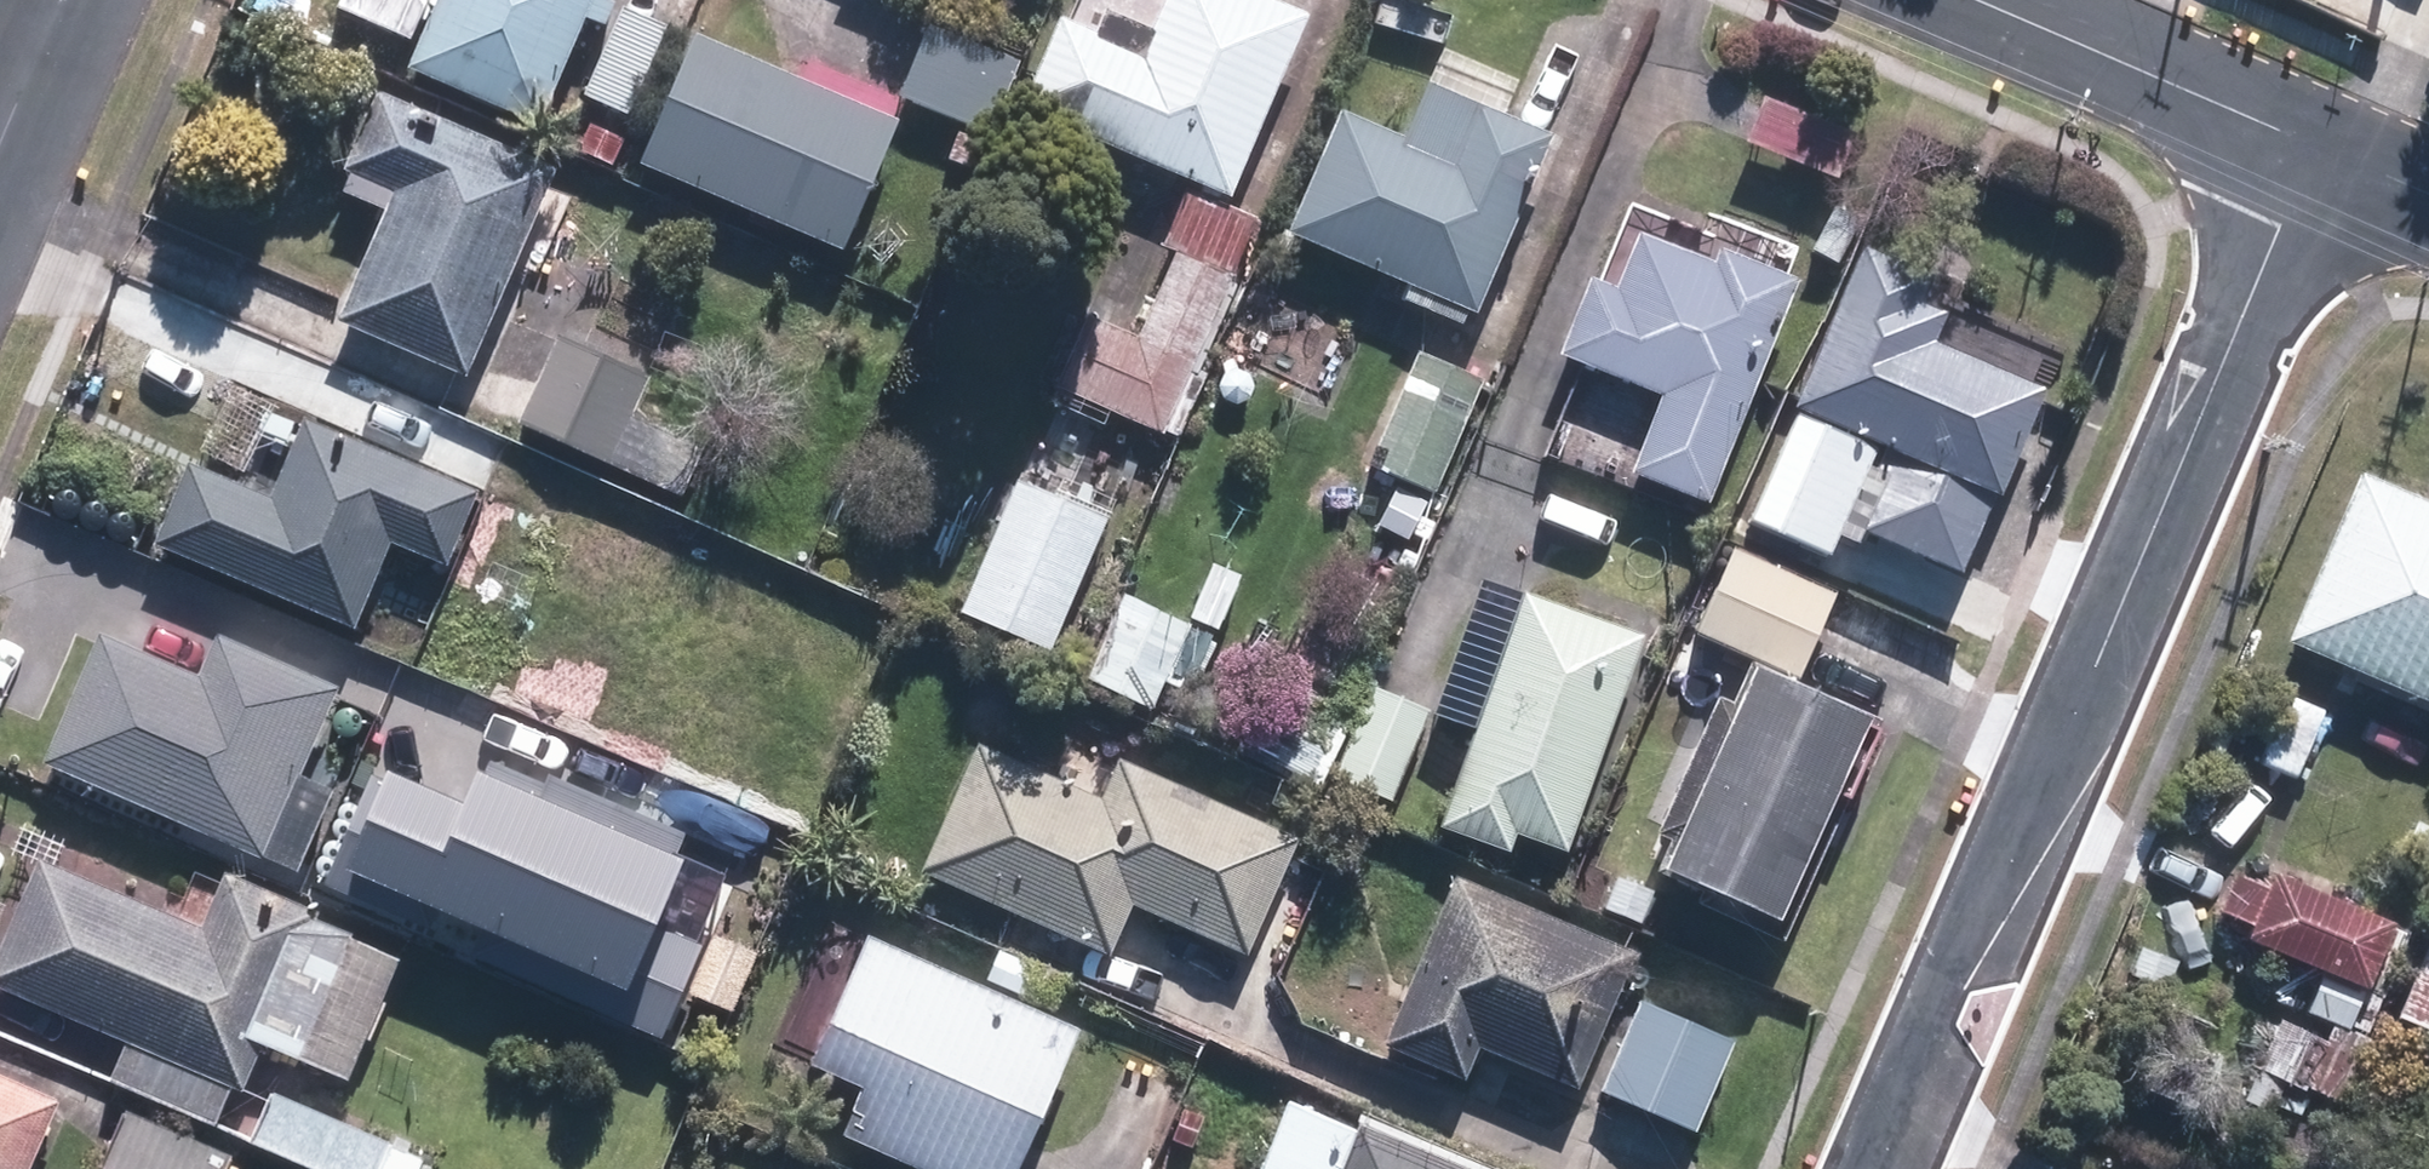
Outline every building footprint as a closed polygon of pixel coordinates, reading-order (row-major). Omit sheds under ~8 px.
[(442,0),(441,0),(357,0),(356,3),(427,34),(442,0)] [(602,0),(442,0),(427,34),(414,67),(550,124),(602,0)] [(1319,12),(1291,0),(1177,0),(1154,53),(1067,17),(1029,108),(1242,196),(1319,12)] [(941,22),(908,94),(993,133),(1026,61),(941,22)] [(909,119),(708,31),(652,159),(852,247),(909,119)] [(1487,310),(1562,125),(1440,75),(1418,131),(1344,101),(1292,231),(1487,310)] [(388,90),(344,192),(393,213),(346,322),(478,377),(568,166),(388,90)] [(1770,94),(1750,146),(1841,181),(1862,129),(1770,94)] [(1643,489),(1649,473),(1725,502),(1814,271),(1724,237),(1717,256),(1646,229),(1629,276),(1604,266),(1571,353),(1581,357),(1545,452),(1643,489)] [(1942,270),(1873,240),(1754,510),(1843,549),(1856,519),(1977,572),(2061,382),(1943,331),(1953,308),(1930,298),(1942,270)] [(1180,433),(1245,280),(1179,252),(1145,332),(1101,313),(1070,386),(1180,433)] [(562,331),(520,426),(693,502),(717,448),(638,413),(656,372),(562,331)] [(1448,486),(1501,375),(1429,341),(1376,452),(1448,486)] [(276,491),(202,459),(169,534),(406,637),(441,555),(460,563),(491,492),(310,414),(276,491)] [(2304,642),(2428,695),(2428,494),(2377,472),(2304,642)] [(1059,647),(1117,519),(1025,477),(967,606),(1059,647)] [(1704,624),(1806,674),(1846,592),(1744,542),(1704,624)] [(1581,848),(1659,631),(1525,583),(1515,611),(1482,599),(1441,714),(1483,728),(1448,825),(1522,851),(1530,830),(1581,848)] [(1207,620),(1132,588),(1092,679),(1167,711),(1207,620)] [(350,687),(235,633),(214,676),(111,628),(51,754),(352,896),(395,805),(312,766),(350,687)] [(1880,710),(1761,660),(1743,702),(1726,695),(1659,853),(1795,910),(1880,710)] [(1301,684),(1263,754),(1325,788),(1364,718),(1301,684)] [(1396,799),(1440,711),(1388,685),(1344,773),(1396,799)] [(2306,776),(2333,708),(2287,690),(2260,758),(2306,776)] [(1110,799),(984,743),(927,868),(1123,956),(1147,901),(1258,951),(1310,836),(1130,755),(1110,799)] [(247,1077),(258,1081),(275,1042),(358,1077),(411,953),(225,874),(204,924),(46,857),(0,966),(0,977),(138,1036),(123,1071),(231,1116),(247,1077)] [(1497,1045),(1591,1086),(1650,951),(1469,871),(1392,1045),(1480,1084),(1497,1045)] [(2331,968),(2377,988),(2404,923),(2283,871),(2277,885),(2247,873),(2230,911),(2262,924),(2257,937),(2331,968)] [(712,972),(741,907),(693,887),(665,952),(712,972)] [(819,1058),(875,1084),(853,1132),(934,1168),(1026,1168),(1089,1030),(876,933),(819,1058)] [(2403,1016),(2428,1028),(2428,961),(2403,1016)] [(2377,988),(2331,968),(2312,1011),(2358,1030),(2377,988)] [(1753,1042),(1653,994),(1606,1093),(1706,1141),(1753,1042)] [(69,1099),(0,1070),(0,1168),(40,1168),(69,1099)] [(264,1144),(322,1168),(419,1168),(427,1152),(287,1091),(264,1144)] [(1266,1168),(1468,1168),(1297,1097),(1266,1168)] [(109,1168),(112,1168),(238,1168),(244,1157),(135,1110),(109,1168)]
